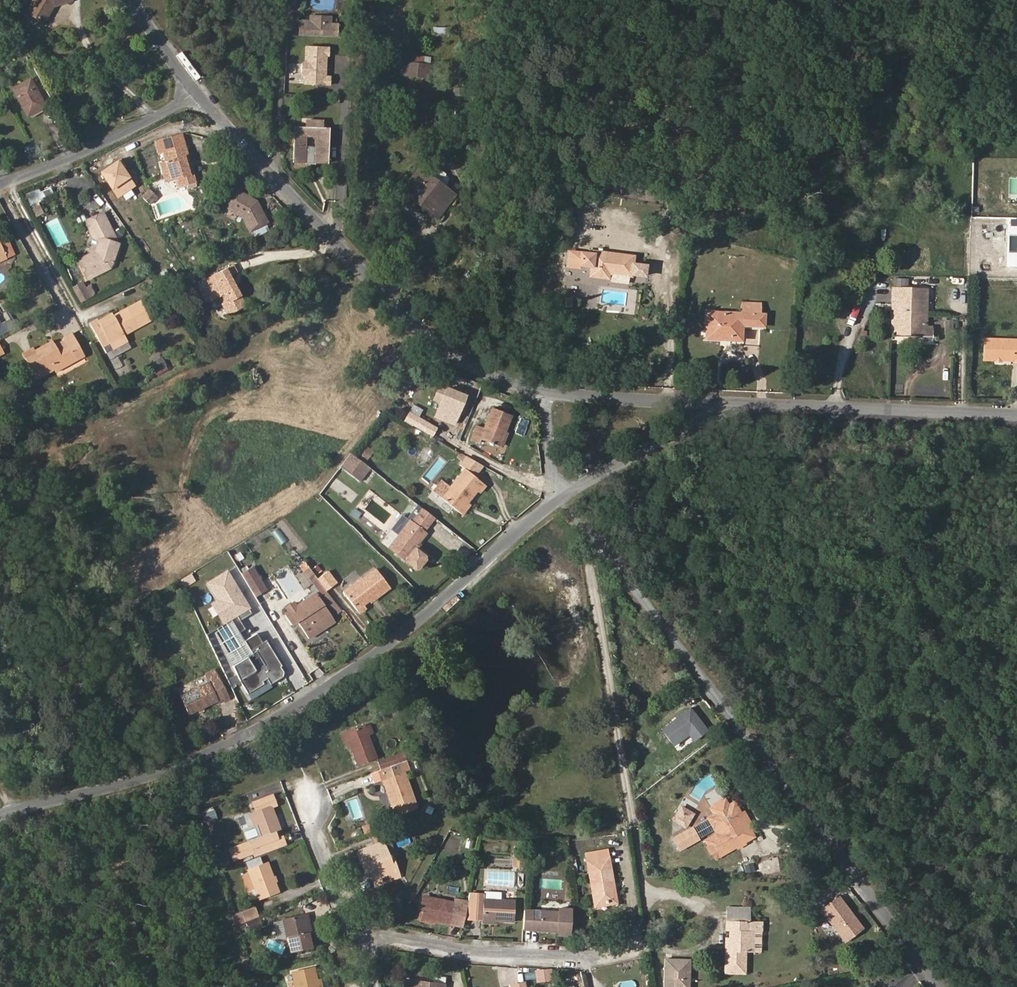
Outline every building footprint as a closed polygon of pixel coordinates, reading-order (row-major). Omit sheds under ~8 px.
[(72,0),(33,0),(26,12),(44,22),(53,6),(72,0)] [(298,35),(338,36),(338,23),(332,23),(332,15),(309,14),(309,20),(299,19),(299,22),(298,35)] [(304,74),(303,85),(330,86),(330,76),(327,76),(327,56),(329,56),(329,46),(305,45),(304,59),(301,59),(301,74),(304,74)] [(430,64),(431,57),(407,55),(407,61),(430,64)] [(429,79),(431,64),(430,64),(407,61),(399,60),(397,75),(429,79)] [(45,106),(30,79),(13,88),(28,116),(45,106)] [(304,126),(293,125),(291,161),(328,163),(330,127),(323,127),(324,119),(305,118),(304,126)] [(188,170),(184,156),(188,155),(181,133),(178,124),(154,132),(160,154),(163,153),(165,161),(160,162),(166,182),(174,180),(177,188),(186,185),(188,189),(197,187),(196,182),(192,169),(188,170)] [(104,187),(88,163),(82,166),(99,191),(104,187)] [(442,213),(414,192),(428,174),(420,168),(402,191),(438,218),(442,213)] [(146,176),(142,169),(134,173),(137,181),(146,176)] [(445,177),(446,173),(440,169),(436,171),(432,177),(440,183),(445,177)] [(442,213),(455,195),(440,183),(432,177),(428,174),(414,192),(442,213)] [(142,196),(150,188),(147,181),(145,183),(136,190),(142,196)] [(146,200),(154,193),(150,188),(142,196),(146,200)] [(253,240),(272,230),(257,200),(237,189),(225,208),(242,218),(253,240)] [(149,204),(158,197),(154,193),(146,200),(149,204)] [(44,213),(39,204),(33,207),(38,216),(44,213)] [(110,267),(119,242),(117,239),(113,238),(111,234),(112,229),(103,212),(85,221),(93,238),(99,239),(95,252),(78,260),(87,279),(110,267)] [(5,235),(0,238),(0,242),(7,258),(14,255),(5,235)] [(646,265),(634,264),(635,256),(594,251),(594,253),(582,252),(580,264),(592,266),(591,275),(608,278),(609,273),(631,276),(631,274),(645,276),(646,265)] [(246,306),(236,287),(233,289),(231,286),(235,284),(230,276),(237,272),(233,264),(206,278),(210,285),(207,287),(214,299),(219,297),(228,315),(246,306)] [(892,336),(932,337),(932,331),(926,331),(927,289),(907,288),(908,280),(894,279),(894,288),(893,288),(892,336)] [(90,298),(84,287),(82,283),(73,288),(81,303),(90,298)] [(96,294),(90,284),(84,287),(90,298),(96,294)] [(214,299),(207,287),(201,290),(208,302),(214,299)] [(102,346),(150,320),(139,301),(114,315),(100,323),(98,319),(89,323),(102,346)] [(742,340),(743,325),(764,326),(765,314),(760,314),(760,304),(743,303),(743,313),(708,312),(707,334),(731,335),(731,340),(742,340)] [(100,323),(114,315),(112,312),(98,319),(100,323)] [(66,366),(84,355),(72,333),(63,338),(64,341),(55,345),(54,343),(44,349),(43,347),(35,351),(33,348),(23,354),(37,379),(54,369),(64,363),(66,366)] [(984,339),(984,360),(1016,361),(1016,341),(984,339)] [(400,390),(408,397),(416,388),(407,381),(400,390)] [(455,424),(467,394),(437,382),(430,400),(438,403),(433,415),(455,424)] [(501,447),(507,432),(513,415),(493,407),(484,428),(477,425),(471,440),(479,443),(481,439),(501,447)] [(503,448),(509,433),(507,432),(501,447),(503,448)] [(367,459),(373,452),(366,446),(360,454),(367,459)] [(360,481),(370,468),(350,453),(340,467),(360,481)] [(467,502),(477,490),(480,493),(486,485),(475,476),(483,466),(467,456),(460,465),(465,469),(451,487),(442,498),(459,512),(467,502)] [(442,498),(451,487),(442,481),(433,492),(442,498)] [(463,515),(471,505),(467,502),(459,512),(463,515)] [(412,522),(423,508),(417,504),(407,517),(410,520),(412,522)] [(420,541),(427,533),(424,531),(435,518),(423,508),(412,522),(410,520),(398,536),(389,547),(416,568),(425,556),(418,550),(415,548),(419,543),(420,541)] [(398,536),(410,520),(407,517),(394,533),(398,536)] [(419,568),(426,559),(425,556),(416,568),(419,568)] [(266,587),(253,566),(241,573),(254,594),(266,587)] [(369,601),(390,586),(375,568),(362,578),(361,577),(343,591),(357,611),(369,601)] [(336,583),(328,571),(317,579),(326,591),(336,583)] [(326,591),(317,579),(313,582),(322,594),(326,591)] [(371,603),(391,588),(390,586),(369,601),(371,603)] [(336,619),(318,594),(315,593),(296,605),(296,606),(288,611),(287,612),(284,613),(291,624),(296,620),(308,637),(336,619)] [(288,611),(296,606),(294,602),(286,607),(288,611)] [(238,625),(253,616),(249,610),(234,619),(238,625)] [(283,661),(258,620),(256,621),(253,616),(238,625),(241,631),(239,632),(252,653),(235,663),(245,680),(262,670),(263,672),(283,661)] [(188,714),(218,700),(229,699),(215,670),(205,675),(208,682),(180,695),(188,714)] [(247,682),(263,672),(262,670),(245,680),(247,682)] [(399,714),(394,702),(388,704),(393,717),(399,714)] [(708,730),(690,706),(660,729),(673,747),(689,735),(694,742),(708,730)] [(402,723),(399,714),(393,717),(396,725),(402,723)] [(377,757),(368,734),(373,732),(370,725),(365,727),(364,724),(345,732),(350,746),(358,765),(377,757)] [(350,746),(345,732),(340,734),(346,747),(350,746)] [(382,769),(406,761),(403,752),(378,761),(381,770),(382,769)] [(418,808),(404,772),(410,770),(406,761),(382,769),(385,779),(383,779),(396,815),(418,808)] [(280,829),(272,807),(276,805),(273,796),(254,803),(257,811),(251,813),(256,826),(260,836),(249,840),(249,842),(230,849),(234,859),(253,852),(255,857),(286,845),(282,836),(277,838),(272,840),(270,833),(275,831),(280,829)] [(716,858),(754,836),(747,824),(741,813),(734,802),(729,805),(725,799),(722,801),(714,806),(710,808),(713,814),(708,817),(709,818),(715,830),(717,833),(706,840),(716,858)] [(686,827),(694,814),(682,806),(674,820),(686,827)] [(203,821),(216,818),(214,807),(200,810),(203,821)] [(750,822),(744,812),(741,813),(747,824),(750,822)] [(715,830),(709,818),(692,827),(699,839),(715,830)] [(260,836),(256,826),(244,831),(248,841),(249,840),(260,836)] [(402,833),(400,827),(390,830),(392,837),(402,833)] [(699,839),(692,827),(673,838),(680,850),(699,839)] [(400,876),(394,860),(391,861),(383,842),(389,840),(385,832),(373,837),(375,843),(358,850),(362,859),(365,858),(367,864),(376,886),(400,876)] [(613,881),(608,849),(586,853),(594,903),(613,899),(610,881),(613,881)] [(259,856),(244,861),(247,867),(261,862),(259,856)] [(543,870),(544,862),(535,862),(534,870),(543,870)] [(753,862),(743,864),(745,873),(755,871),(753,862)] [(278,891),(267,863),(248,870),(259,898),(278,891)] [(595,907),(617,903),(613,881),(610,881),(613,899),(594,903),(595,907)] [(495,900),(495,892),(482,891),(482,894),(482,899),(495,900)] [(514,921),(515,901),(495,900),(482,899),(482,894),(469,893),(468,901),(464,918),(482,919),(497,920),(514,921)] [(864,927),(839,894),(811,915),(831,941),(838,936),(843,943),(864,927)] [(464,918),(468,901),(455,899),(455,902),(423,896),(419,917),(421,918),(434,920),(463,926),(464,918)] [(258,917),(255,907),(242,912),(246,922),(258,917)] [(569,936),(571,908),(558,908),(558,911),(542,910),(541,919),(531,919),(532,910),(524,909),(523,929),(557,931),(557,935),(569,936)] [(750,922),(750,909),(727,909),(726,922),(750,922)] [(541,919),(542,910),(532,910),(531,919),(541,919)] [(246,922),(242,912),(232,916),(236,925),(246,922)] [(312,947),(309,934),(306,935),(304,925),(310,923),(307,913),(282,919),(290,952),(312,947)] [(261,925),(259,918),(247,922),(249,929),(261,925)] [(753,951),(753,939),(750,939),(750,922),(726,922),(726,929),(730,929),(730,938),(729,946),(726,946),(725,973),(745,973),(746,951),(753,951)] [(760,951),(761,922),(750,922),(750,939),(753,939),(753,951),(760,951)] [(312,934),(310,923),(304,925),(306,935),(309,934),(312,934)] [(665,957),(666,986),(690,986),(691,986),(690,956),(665,957)] [(259,968),(256,958),(249,960),(251,969),(259,968)] [(317,980),(314,967),(292,972),(294,982),(295,986),(319,986),(317,980)] [(552,979),(550,969),(538,972),(540,981),(552,979)] [(445,985),(446,977),(434,976),(433,983),(445,985)]
